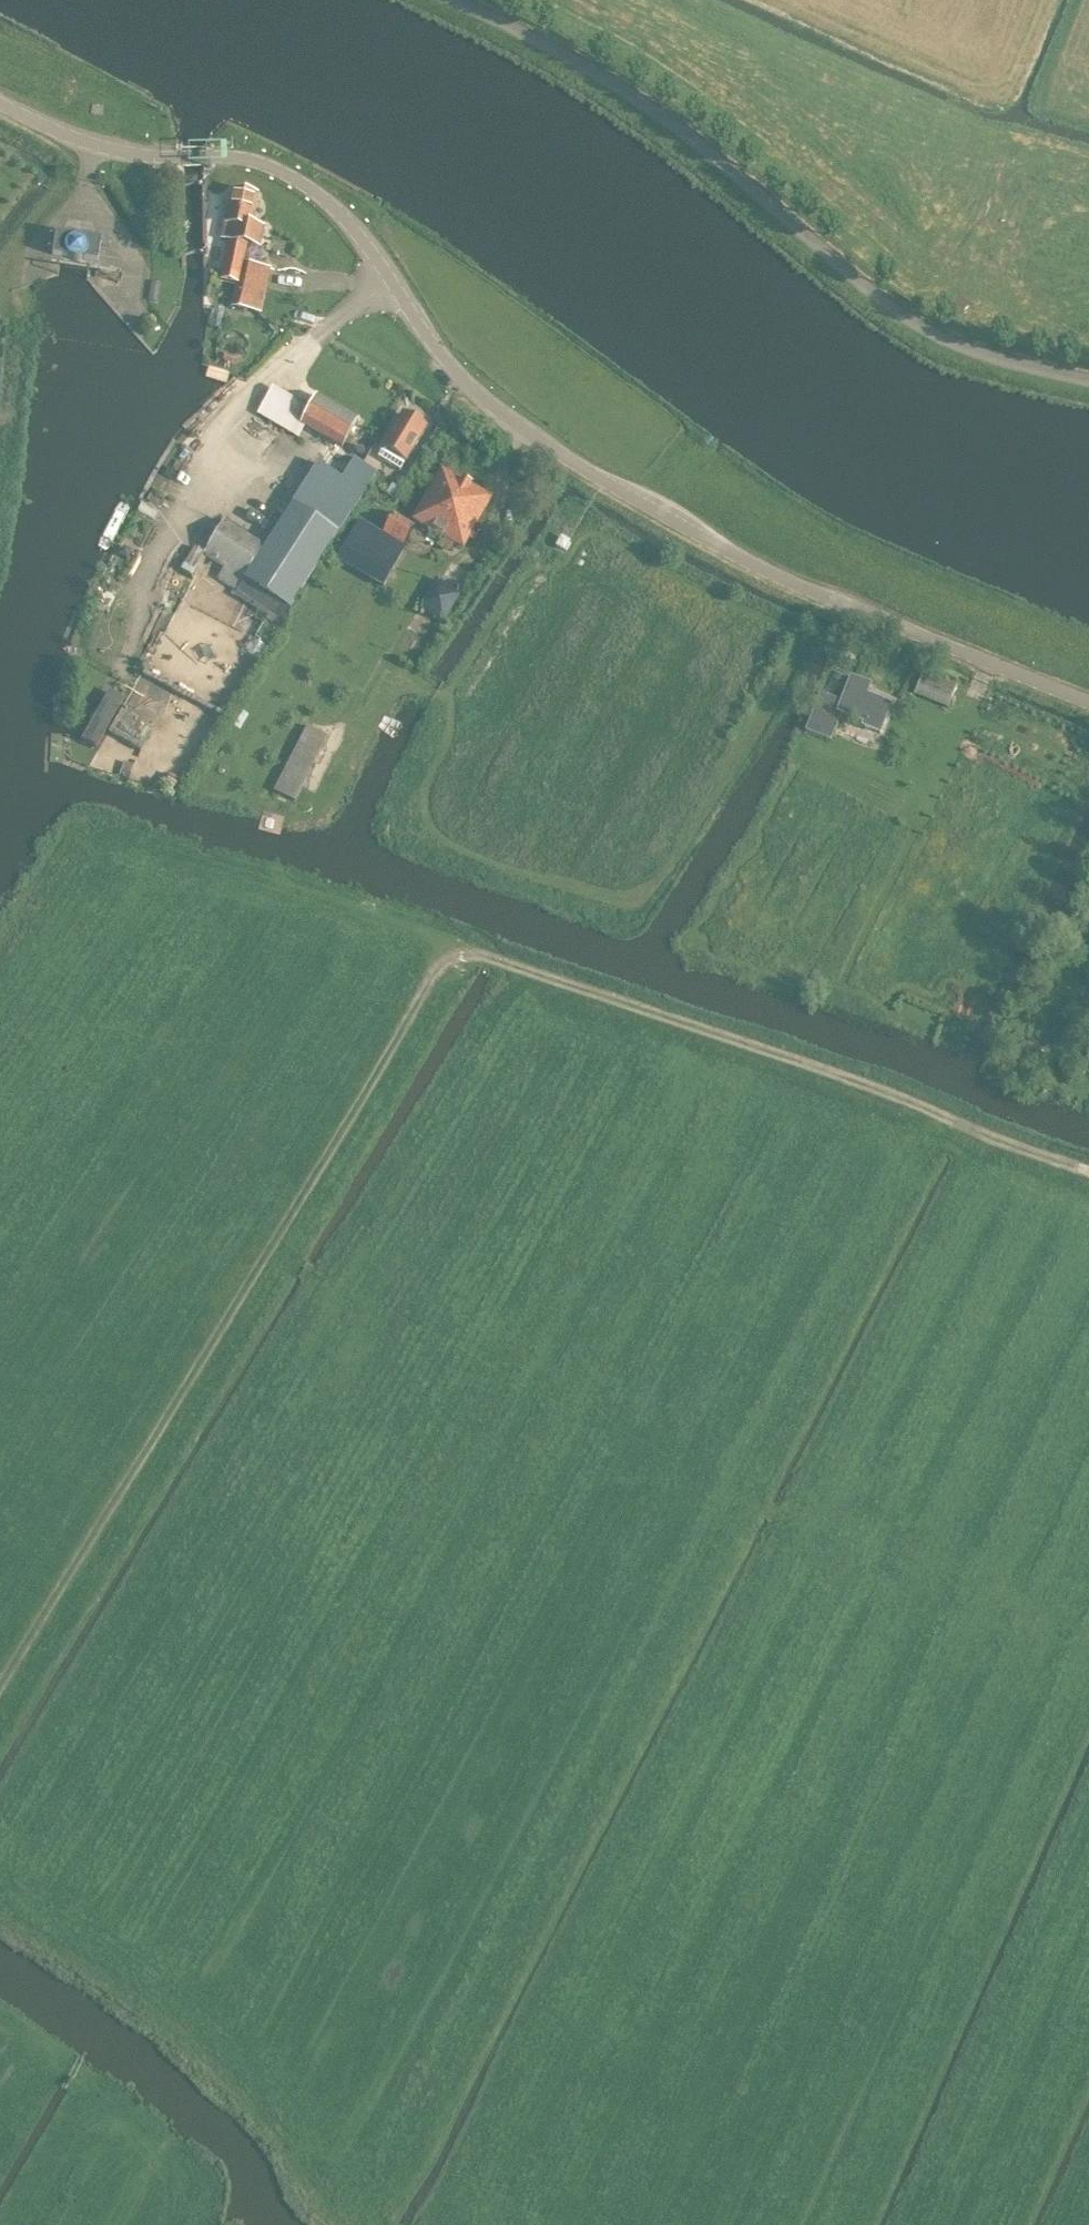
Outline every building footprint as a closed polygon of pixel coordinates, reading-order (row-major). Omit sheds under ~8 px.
[(263,226),(251,222),(257,193),(232,188),(224,228),(232,230),(230,240),(228,239),(220,278),(238,282),(234,303),(255,307),(265,265),(243,260),(247,243),(246,243),(247,242),(259,245),(263,226)] [(244,360),(239,354),(233,355),(227,353),(222,360),(233,363),(244,360)] [(342,445),(358,417),(317,394),(308,410),(271,389),(258,412),(295,433),(301,422),(342,445)] [(406,460),(426,427),(408,416),(403,424),(398,420),(383,445),(376,440),(364,462),(379,471),(385,461),(387,462),(392,452),(406,460)] [(204,553),(220,563),(225,566),(218,577),(282,618),(290,606),(290,605),(338,532),(337,532),(343,523),(344,523),(365,491),(366,491),(376,471),(355,458),(343,477),(318,462),(294,504),(292,503),(264,545),(224,521),(204,553)] [(463,547),(492,497),(441,468),(413,519),(463,547)] [(398,486),(391,482),(386,491),(393,495),(398,486)] [(410,533),(415,525),(393,513),(388,522),(383,530),(406,542),(410,533)] [(394,565),(405,545),(359,518),(342,549),(337,558),(383,584),(394,565)] [(444,619),(462,589),(437,575),(420,604),(444,619)] [(189,764),(220,707),(145,666),(117,717),(150,735),(133,767),(160,782),(175,756),(189,764)] [(948,706),(956,686),(923,672),(915,693),(948,706)] [(841,711),(848,714),(864,721),(862,725),(879,731),(890,704),(873,697),(872,698),(865,695),(869,684),(851,676),(841,700),(820,692),(805,729),(830,739),(841,711)] [(294,800),(328,735),(307,724),(274,790),(294,800)] [(1085,920),(1079,933),(1077,936),(1088,942),(1088,922),(1085,920)]
